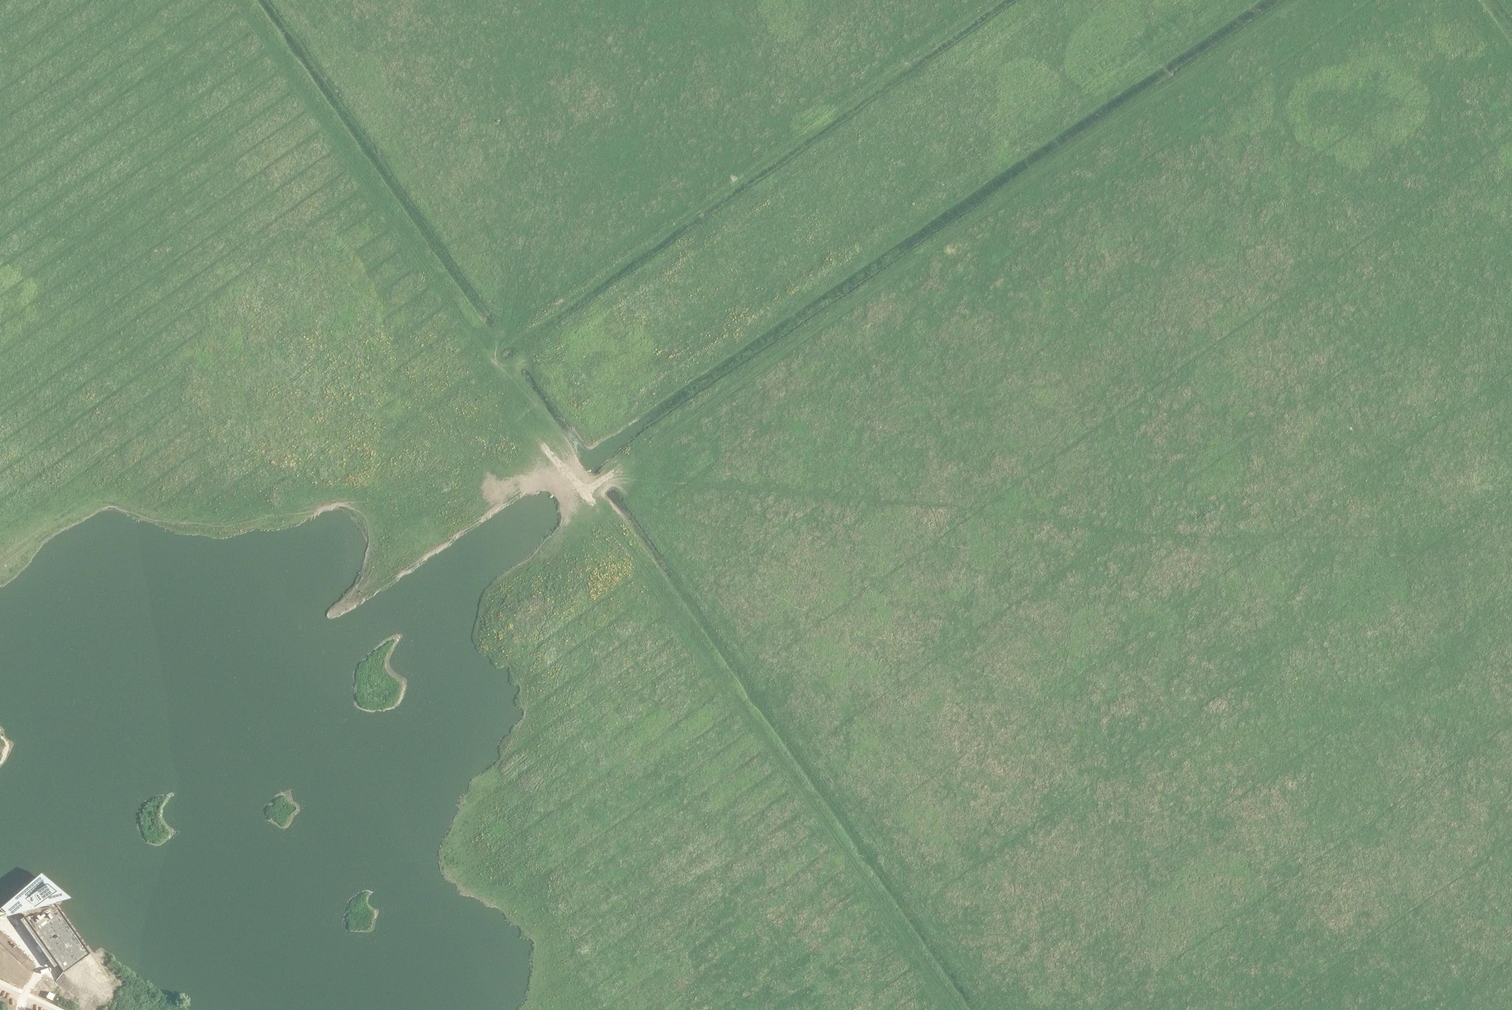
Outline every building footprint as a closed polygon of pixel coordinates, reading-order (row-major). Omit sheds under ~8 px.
[(71,897),(41,872),(2,906),(6,910),(11,914),(21,911),(65,971),(94,952),(59,905),(62,900),(71,897)]
